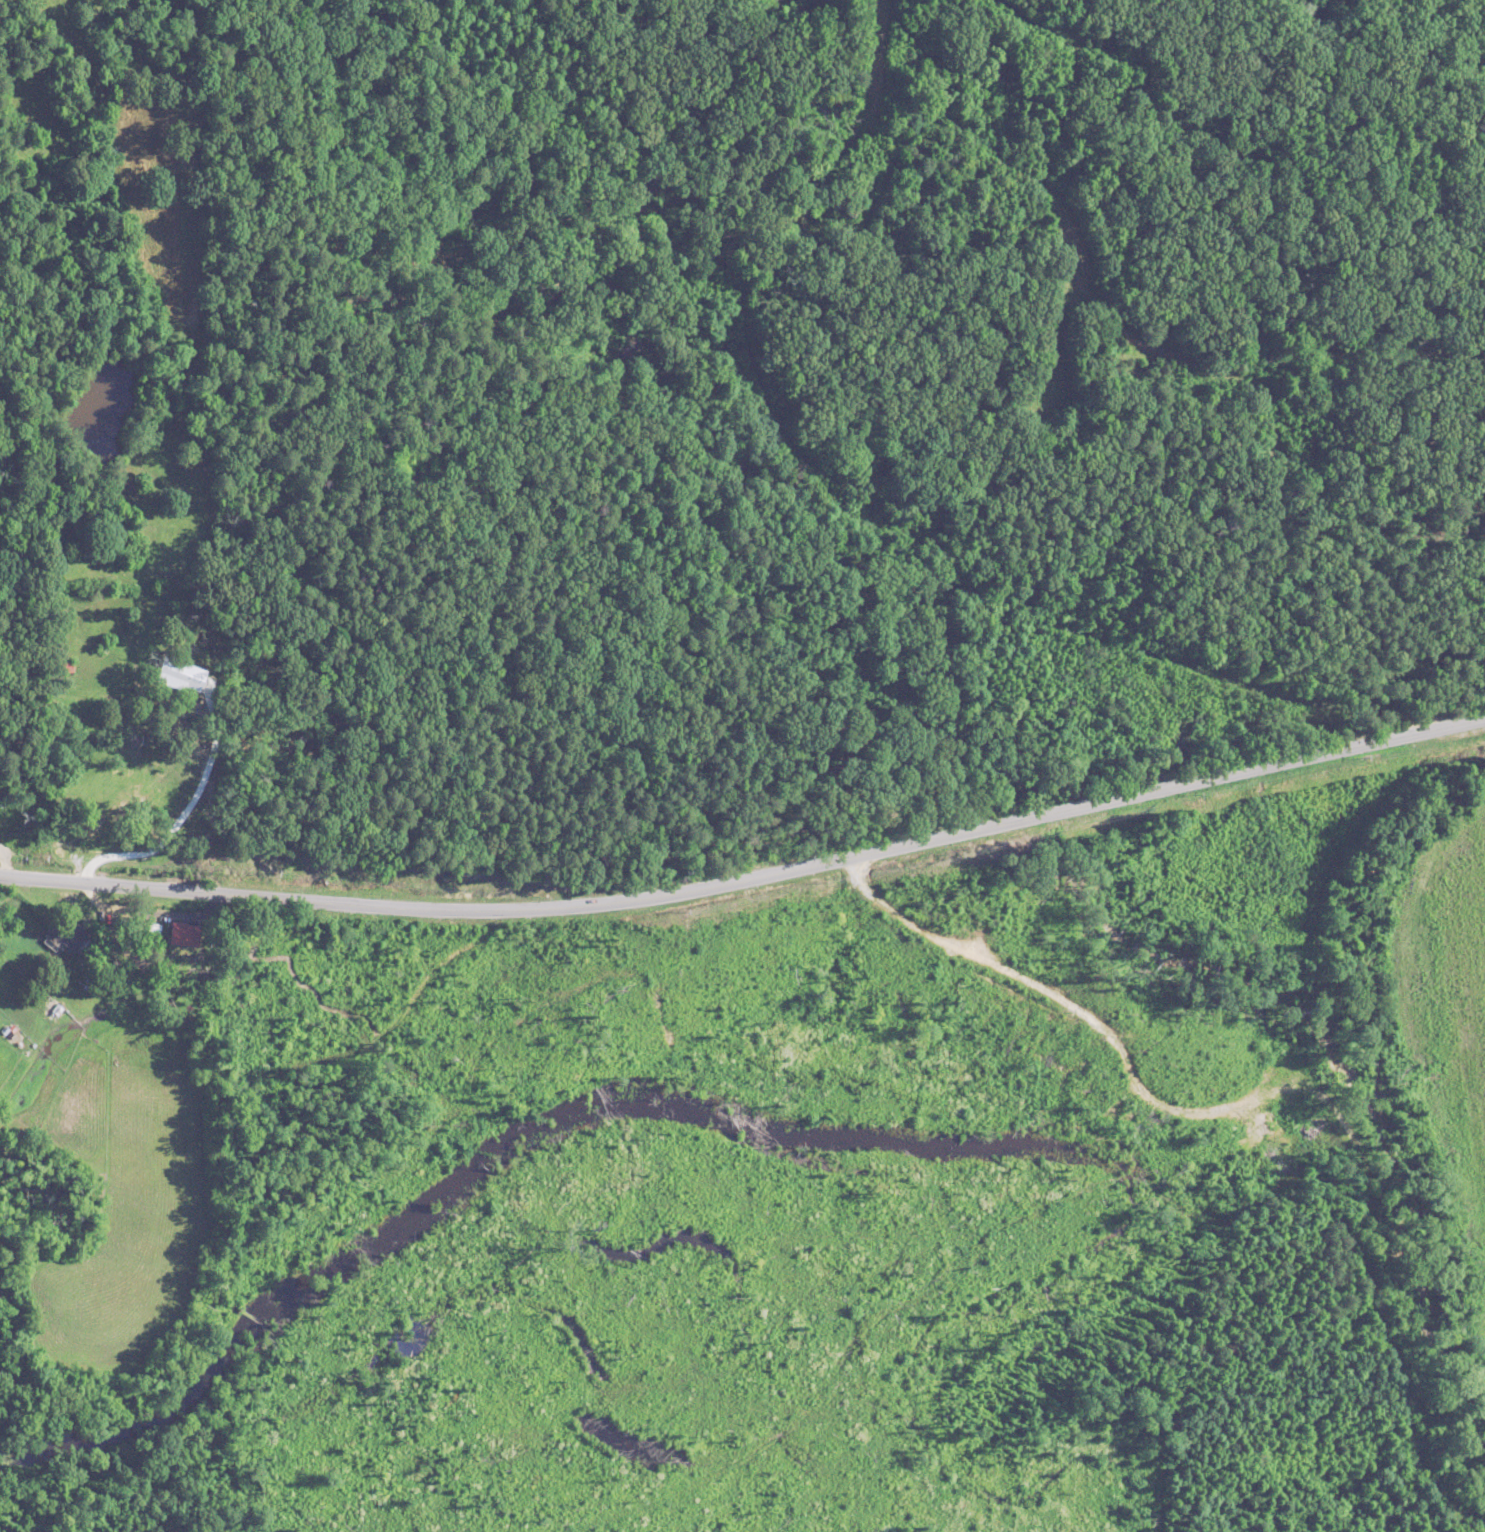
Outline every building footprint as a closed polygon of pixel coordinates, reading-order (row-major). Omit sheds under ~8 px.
[(203,695),(210,671),(166,658),(159,682),(203,695)] [(74,952),(87,934),(59,914),(46,932),(74,952)] [(172,943),(201,943),(201,922),(172,922),(172,943)]
